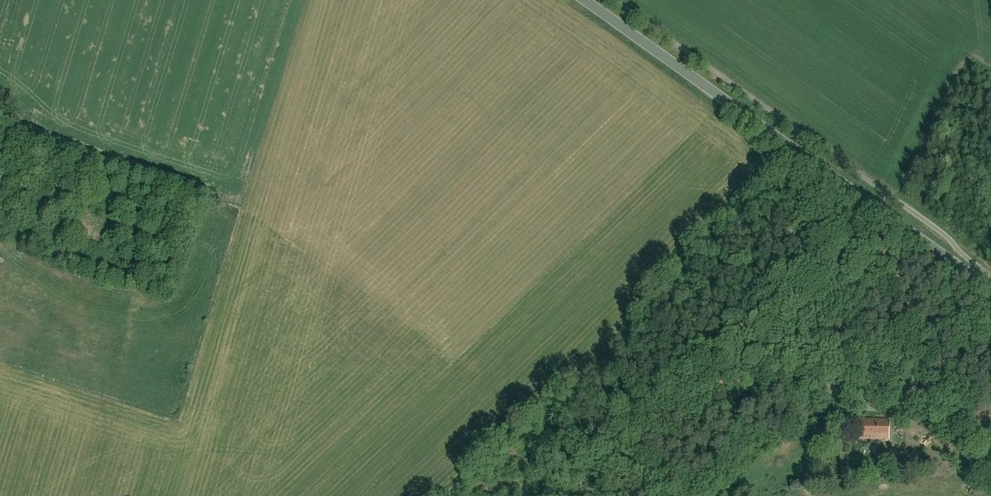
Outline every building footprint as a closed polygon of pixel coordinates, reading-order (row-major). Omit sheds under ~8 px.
[(869,419),(869,437),(892,436),(892,418),(869,419)]
